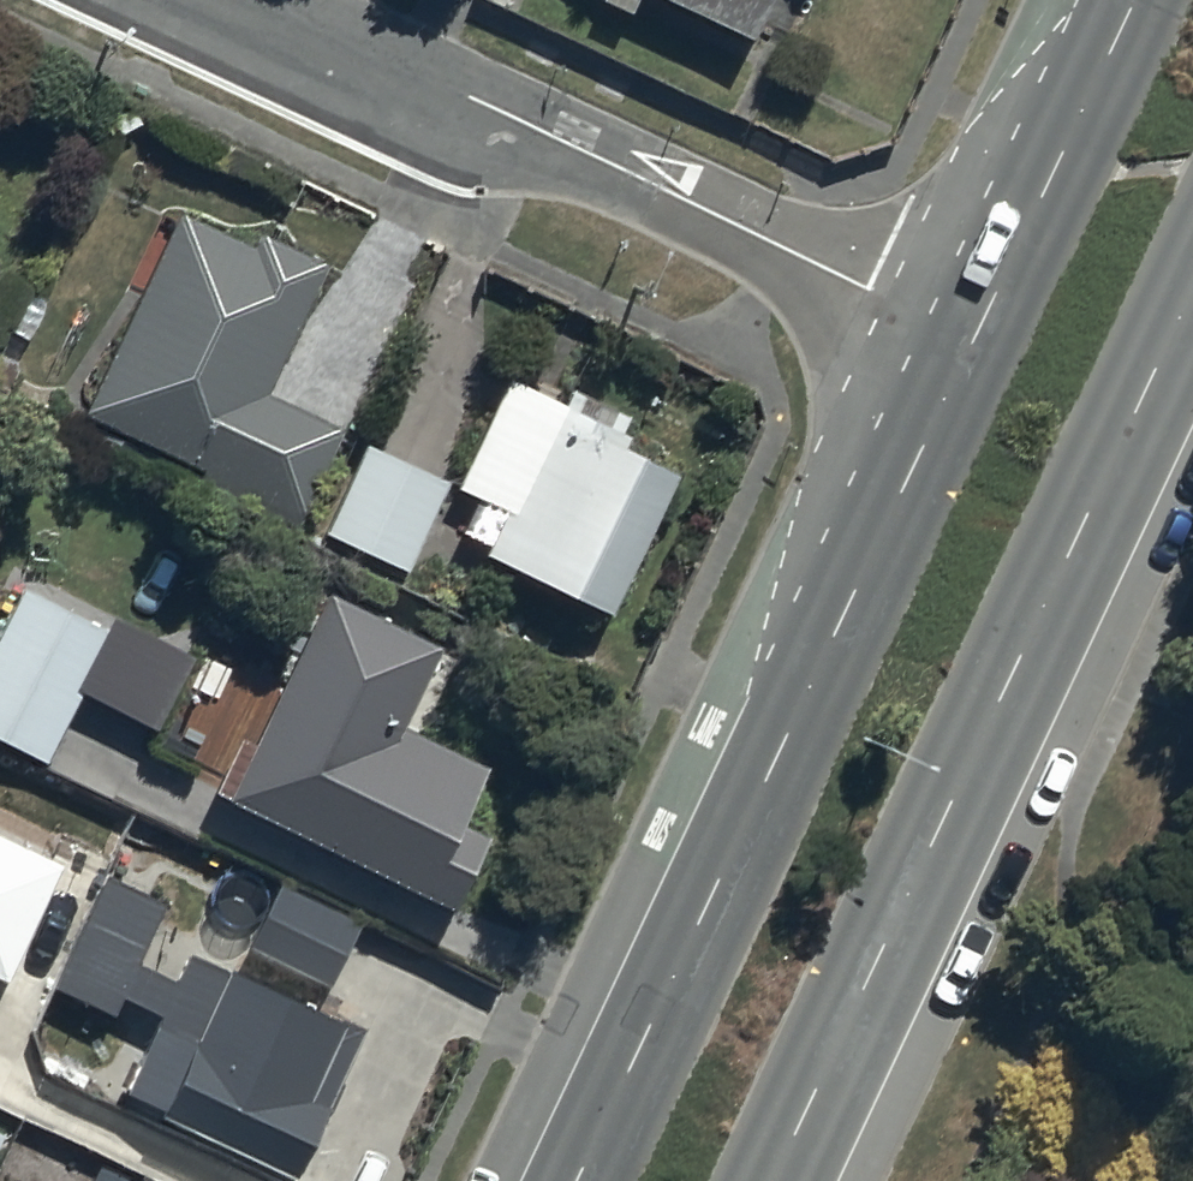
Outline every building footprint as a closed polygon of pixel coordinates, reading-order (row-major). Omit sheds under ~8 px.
[(638,3),(746,57),(775,0),(602,0),(597,11),(626,26),(638,3)] [(256,261),(180,225),(85,426),(203,482),(198,491),(299,539),(344,445),(262,406),(325,274),(264,245),(256,261)] [(570,402),(561,421),(504,394),(456,498),(461,500),(431,566),(476,587),(484,570),(609,628),(670,495),(621,472),(631,451),(623,447),(631,430),(570,402)] [(447,494),(361,454),(318,544),(404,585),(447,494)] [(0,638),(0,739),(49,763),(83,693),(162,732),(198,658),(117,619),(112,629),(25,587),(0,638)] [(442,660),(322,604),(249,759),(242,755),(218,805),(228,810),(224,819),(453,926),(486,856),(461,845),(489,785),(402,744),(442,660)] [(0,850),(0,992),(8,996),(62,878),(0,850)] [(123,852),(53,1000),(114,1028),(121,1013),(157,1031),(121,1106),(278,1180),(302,1180),(366,1045),(189,960),(174,993),(138,976),(167,915),(144,905),(160,870),(123,852)] [(283,899),(253,956),(328,996),(359,939),(283,899)]
